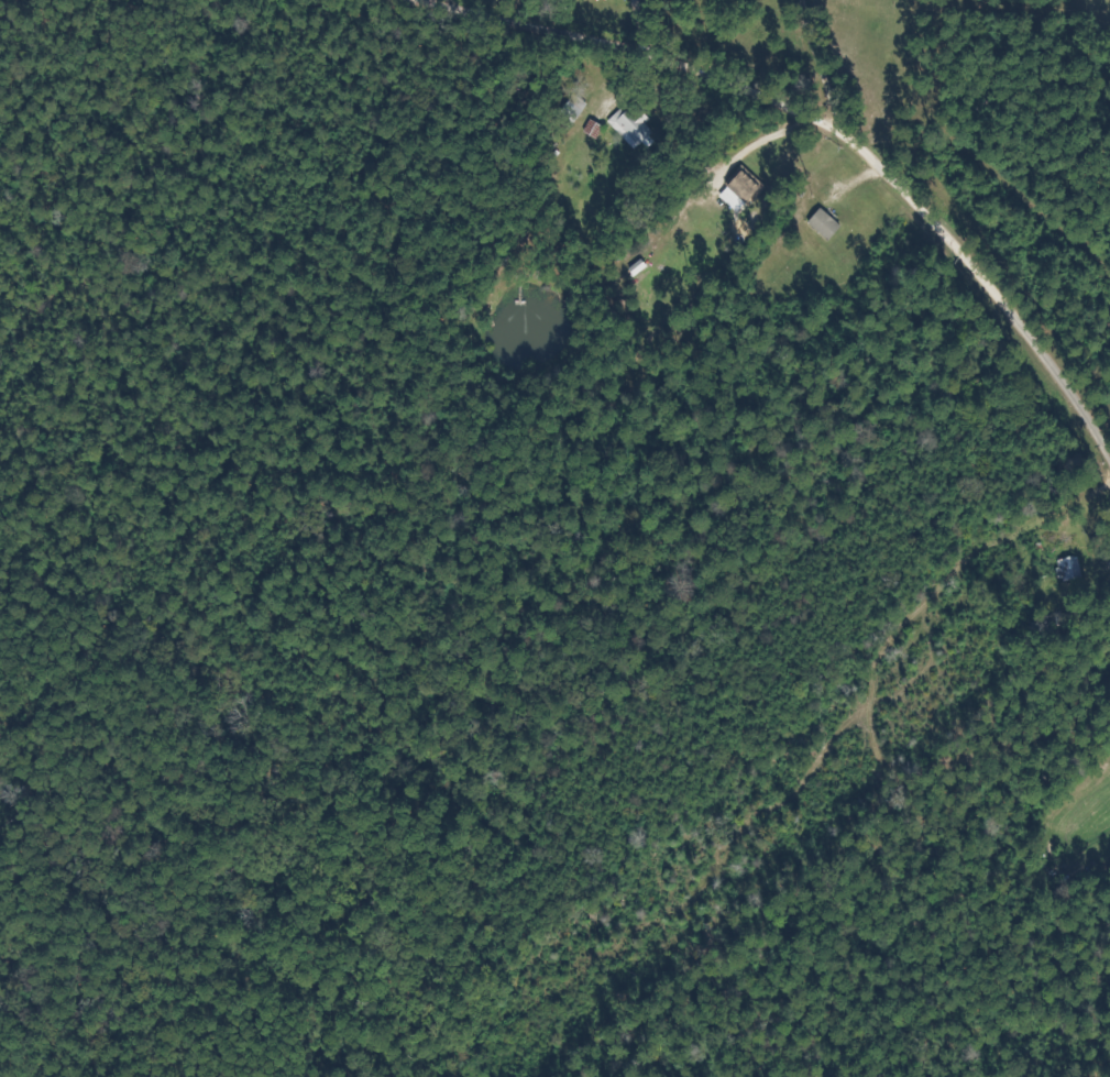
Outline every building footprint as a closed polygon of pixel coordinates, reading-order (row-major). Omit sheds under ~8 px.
[(612,119),(637,146),(651,133),(642,123),(645,121),(629,103),(612,119)] [(765,187),(746,168),(729,186),(748,205),(765,187)] [(1058,579),(1078,577),(1076,556),(1056,558),(1058,579)]
